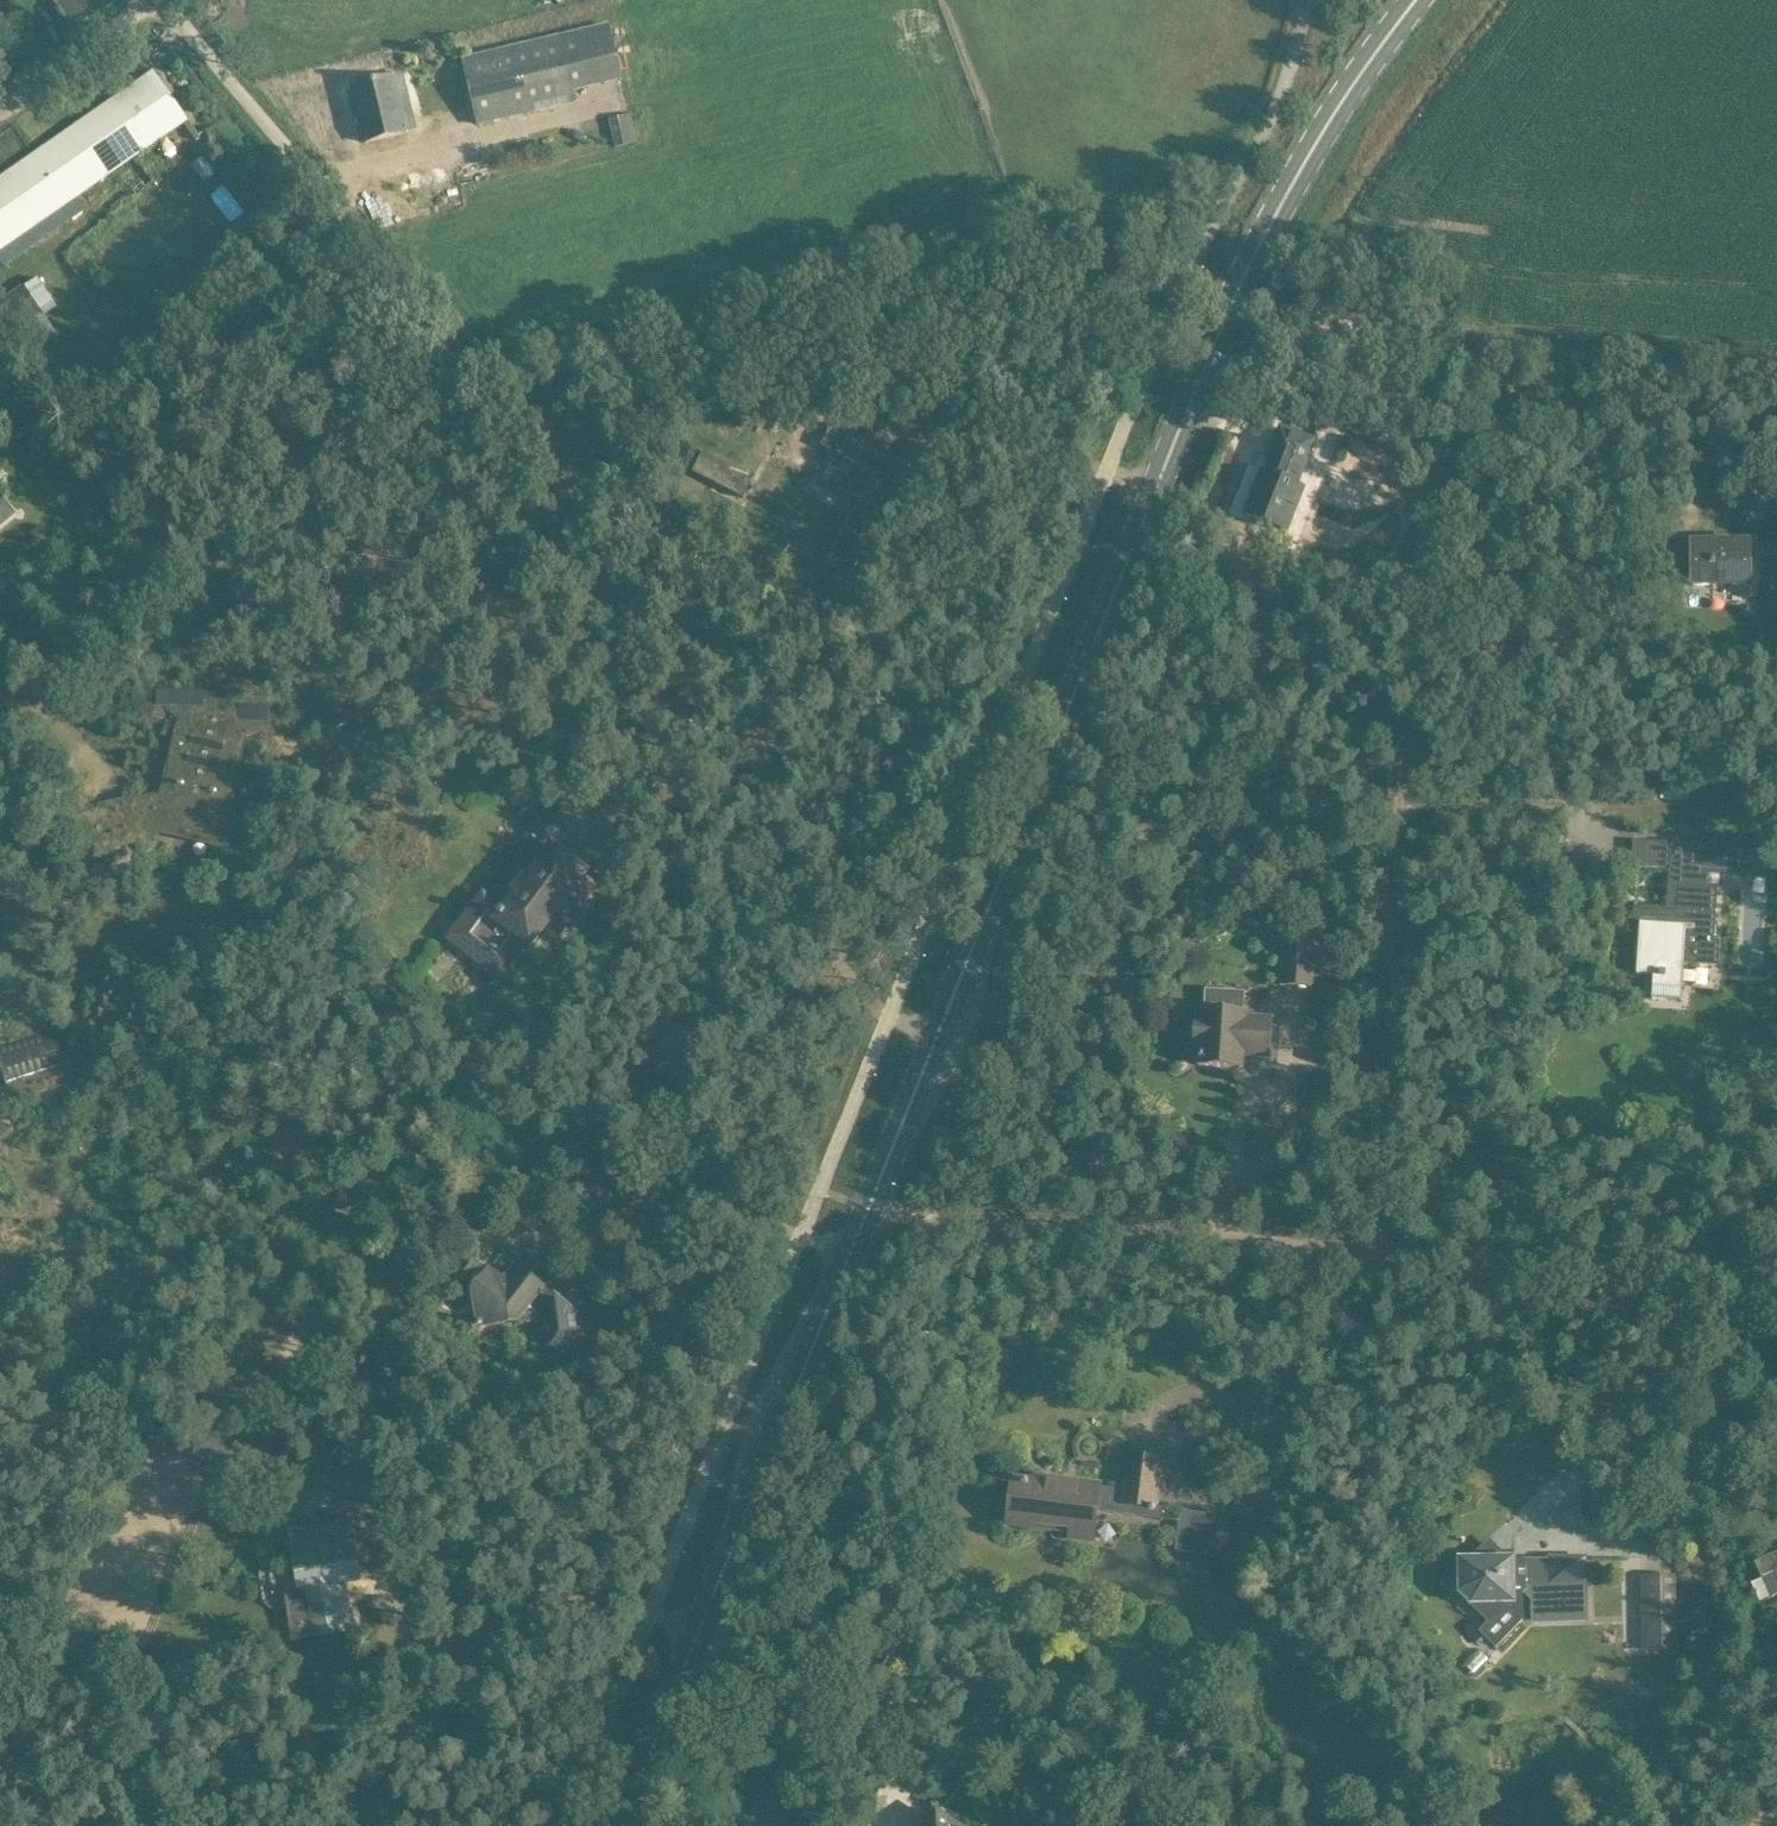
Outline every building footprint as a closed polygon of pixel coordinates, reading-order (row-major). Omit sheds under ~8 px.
[(69,28),(88,18),(77,0),(53,0),(69,28)] [(477,56),(462,59),(477,122),(576,98),(575,93),(561,36),(477,56)] [(140,154),(188,121),(154,72),(0,179),(0,252),(140,154)] [(394,77),(388,78),(353,87),(366,143),(408,133),(394,77)] [(616,148),(638,143),(632,115),(610,120),(616,148)] [(200,182),(216,177),(209,158),(194,163),(200,182)] [(0,305),(0,307),(31,354),(58,336),(26,288),(0,305)] [(7,407),(29,388),(0,356),(0,399),(7,407)] [(60,372),(88,412),(107,398),(78,358),(60,372)] [(827,566),(829,567),(850,578),(890,499),(880,493),(887,479),(900,485),(911,464),(833,424),(822,445),(838,454),(824,482),(860,501),(827,566)] [(1262,470),(1245,514),(1267,523),(1286,531),(1304,486),(1296,483),(1311,446),(1302,442),(1304,437),(1281,428),(1269,457),(1274,458),(1268,473),(1262,470)] [(703,450),(692,472),(742,498),(753,476),(703,450)] [(17,514),(0,493),(0,529),(17,514)] [(1749,541),(1692,542),(1692,586),(1750,585),(1749,541)] [(161,793),(142,798),(66,813),(76,855),(157,832),(237,851),(244,822),(229,809),(246,735),(262,732),(266,713),(226,704),(227,701),(212,698),(211,701),(171,691),(167,709),(179,718),(161,793)] [(1633,840),(1631,869),(1655,871),(1670,872),(1668,909),(1668,910),(1634,908),(1633,924),(1640,924),(1637,973),(1654,974),(1652,998),(1660,999),(1680,1000),(1683,964),(1691,964),(1718,966),(1720,941),(1713,940),(1716,889),(1708,889),(1710,866),(1759,870),(1761,849),(1709,846),(1658,843),(1657,842),(1633,840)] [(595,888),(533,841),(489,899),(483,895),(450,938),(497,974),(523,941),(530,947),(546,926),(558,936),(595,888)] [(89,864),(72,869),(76,883),(93,878),(89,864)] [(1323,962),(1313,961),(1314,940),(1284,938),(1281,985),(1311,987),(1312,977),(1322,977),(1323,962)] [(1245,1011),(1219,1009),(1219,1015),(1195,1013),(1193,1052),(1199,1052),(1199,1065),(1242,1068),(1242,1055),(1270,1057),(1272,1018),(1245,1016),(1245,1011)] [(66,1025),(0,1045),(0,1058),(7,1080),(77,1059),(66,1025)] [(489,1270),(474,1289),(479,1324),(499,1322),(508,1311),(519,1319),(521,1317),(528,1323),(538,1322),(539,1335),(565,1353),(581,1329),(577,1314),(520,1271),(509,1285),(489,1270)] [(197,1423),(190,1444),(266,1467),(273,1445),(197,1423)] [(1013,1479),(1007,1527),(1092,1538),(1097,1499),(1154,1506),(1160,1459),(1129,1455),(1125,1489),(1099,1486),(1099,1485),(1037,1477),(1036,1482),(1013,1479)] [(1249,1471),(1232,1507),(1254,1518),(1271,1482),(1249,1471)] [(1179,1524),(1176,1550),(1209,1554),(1214,1514),(1181,1509),(1179,1524)] [(358,1578),(354,1548),(350,1524),(291,1533),(299,1587),(300,1587),(308,1635),(349,1628),(342,1581),(358,1578)] [(1467,1561),(1462,1561),(1463,1585),(1463,1591),(1463,1598),(1470,1604),(1507,1604),(1521,1589),(1525,1589),(1534,1599),(1534,1617),(1587,1617),(1586,1597),(1580,1597),(1580,1582),(1551,1583),(1551,1561),(1512,1561),(1512,1552),(1496,1552),(1487,1543),(1467,1561)] [(1756,1562),(1771,1596),(1776,1593),(1776,1553),(1756,1562)] [(1677,1575),(1640,1576),(1641,1624),(1677,1623),(1677,1575)] [(956,1824),(936,1812),(927,1825),(958,1825),(956,1824)]
